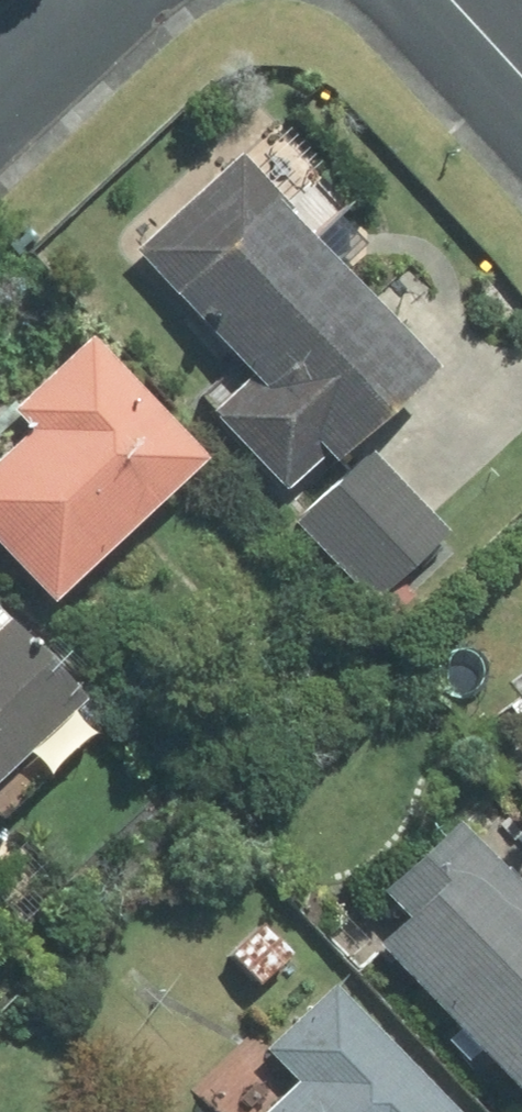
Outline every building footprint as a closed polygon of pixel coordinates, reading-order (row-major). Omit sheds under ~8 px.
[(187,410),(366,602),(439,533),(352,440),(426,370),(230,161),(128,257),(232,368),(187,410)] [(0,445),(0,572),(30,606),(181,469),(69,345),(0,408),(0,422),(11,435),(0,445)] [(74,708),(0,628),(0,776),(74,708)] [(519,891),(453,821),(372,898),(394,922),(364,950),(507,1101),(521,1087),(521,889),(519,891)] [(260,1111),(442,1111),(322,988),(256,1052),(288,1085),(260,1111)]
